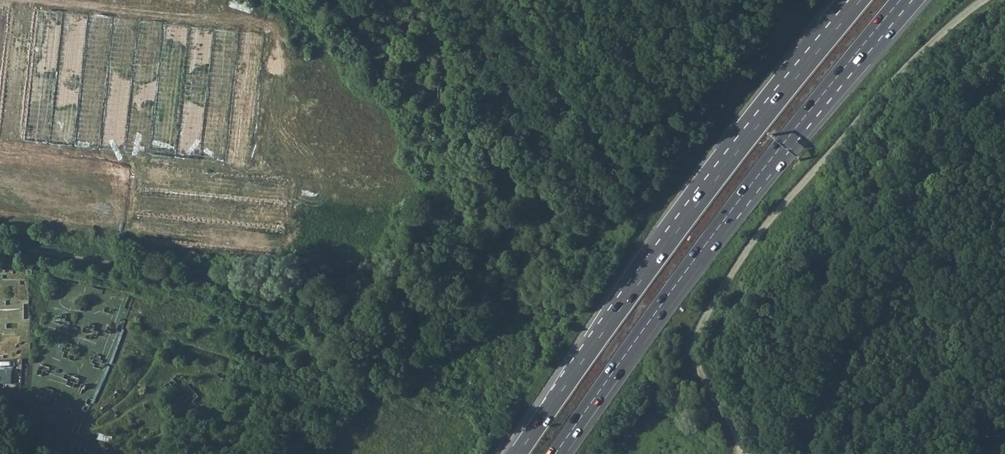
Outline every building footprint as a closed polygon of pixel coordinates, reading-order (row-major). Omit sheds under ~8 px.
[(0,4),(0,118),(12,5),(0,4)] [(64,10),(38,8),(24,137),(50,140),(64,10)] [(64,10),(50,140),(74,142),(88,13),(64,10)] [(12,384),(13,369),(0,368),(0,383),(12,384)]
